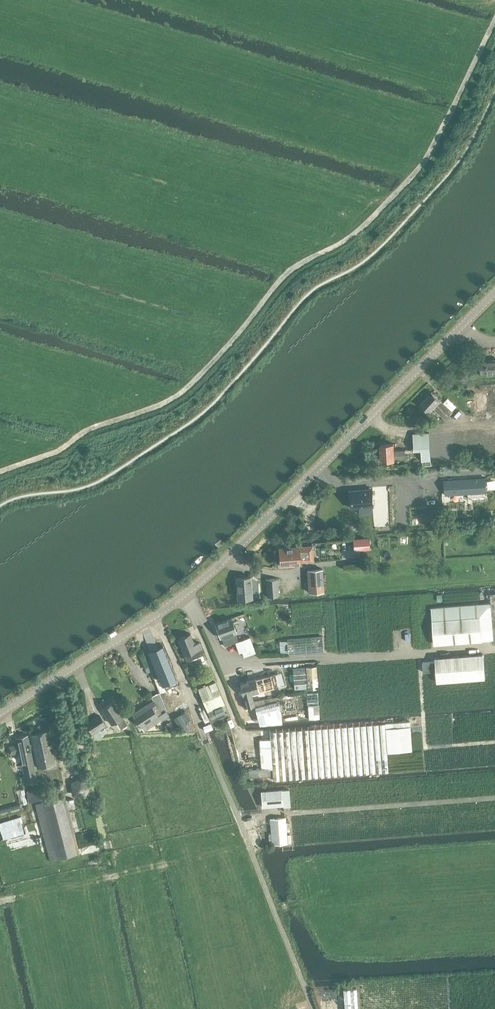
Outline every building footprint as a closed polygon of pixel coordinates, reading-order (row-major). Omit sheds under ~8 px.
[(494,372),(494,360),(481,361),(482,373),(494,372)] [(451,390),(434,391),(436,417),(452,416),(451,390)] [(494,409),(494,394),(486,394),(487,409),(494,409)] [(413,433),(414,450),(421,450),(423,466),(431,465),(431,460),(429,432),(413,433)] [(394,451),(394,444),(381,445),(382,461),(395,460),(395,459),(405,458),(404,450),(394,451)] [(444,481),(445,495),(483,492),(482,478),(486,478),(444,481)] [(374,505),(373,488),(349,490),(350,507),(374,505)] [(369,537),(353,539),(354,550),(370,549),(369,537)] [(314,561),(312,545),(299,546),(278,547),(280,565),(301,564),(300,562),(314,561)] [(309,592),(323,591),(322,570),(308,571),(309,592)] [(238,598),(252,597),(250,577),(236,578),(238,598)] [(267,596),(279,595),(278,578),(266,579),(267,596)] [(443,606),(431,607),(432,620),(434,644),(482,640),(493,639),(491,603),(443,606)] [(239,641),(235,632),(237,631),(232,618),(216,624),(221,637),(222,637),(225,646),(239,641)] [(194,644),(190,634),(178,639),(184,654),(187,661),(204,654),(201,647),(199,642),(194,644)] [(288,654),(323,651),(322,635),(287,638),(288,654)] [(243,652),(245,658),(256,653),(251,638),(245,640),(236,643),(240,654),(243,652)] [(176,679),(162,645),(162,647),(150,652),(165,689),(171,687),(170,686),(177,683),(176,679)] [(485,679),(483,653),(435,657),(435,661),(423,662),(423,672),(436,671),(437,682),(485,679)] [(308,689),(318,689),(317,678),(317,666),(306,667),(307,679),(308,689)] [(249,680),(253,694),(279,687),(275,673),(249,680)] [(253,700),(252,695),(253,694),(249,680),(240,682),(243,696),(244,696),(245,700),(242,701),(244,708),(254,704),(255,707),(258,719),(259,724),(282,722),(281,713),(277,701),(264,704),(263,699),(253,700)] [(225,704),(215,681),(198,688),(207,712),(225,704)] [(319,691),(307,691),(307,702),(319,702),(319,691)] [(144,731),(148,728),(169,715),(167,711),(169,710),(160,692),(152,696),(153,699),(132,713),(144,731)] [(120,719),(111,704),(99,712),(108,726),(117,721),(121,728),(127,724),(123,717),(120,719)] [(309,719),(320,718),(318,704),(308,705),(309,719)] [(216,717),(224,713),(222,707),(214,710),(216,717)] [(187,722),(193,720),(190,712),(178,717),(184,732),(190,729),(187,722)] [(92,733),(96,738),(107,731),(104,725),(103,726),(97,716),(86,723),(92,733)] [(261,768),(248,769),(249,777),(271,775),(270,767),(272,767),(273,779),(388,771),(387,758),(387,752),(412,750),(410,721),(372,724),(270,731),(270,738),(259,739),(261,768)] [(36,768),(56,764),(49,730),(29,734),(36,768)] [(37,780),(34,769),(27,734),(16,737),(18,744),(9,746),(10,754),(19,752),(25,783),(37,780)] [(80,783),(78,792),(87,794),(89,784),(80,783)] [(29,802),(41,800),(38,787),(26,790),(29,802)] [(262,807),(283,806),(282,789),(261,791),(262,807)] [(35,804),(50,861),(80,853),(68,807),(65,796),(35,804)] [(0,823),(0,829),(2,835),(3,839),(24,833),(20,817),(18,818),(0,823)] [(288,843),(287,839),(286,818),(286,817),(270,819),(272,844),(288,843)] [(345,1008),(358,1008),(356,988),(343,989),(345,1008)]
